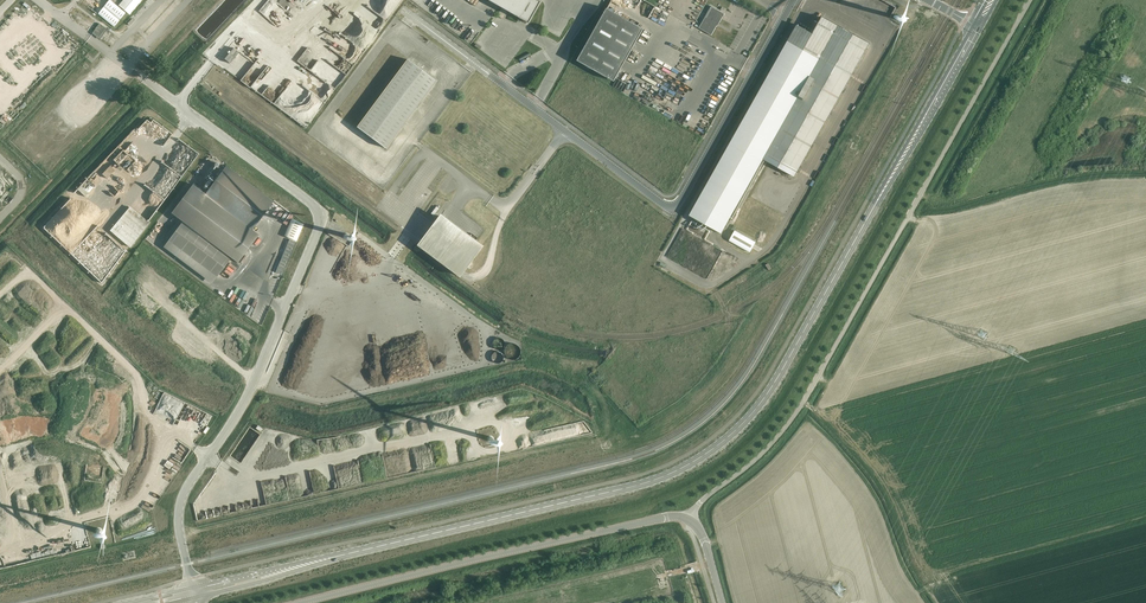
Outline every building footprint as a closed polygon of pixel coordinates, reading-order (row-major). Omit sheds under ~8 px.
[(118,6),(110,0),(109,0),(98,14),(114,27),(126,13),(118,6)] [(119,5),(130,15),(142,0),(123,0),(119,5)] [(422,4),(427,8),(432,2),(429,0),(425,0),(422,4)] [(518,17),(517,20),(520,22),(521,19),(527,22),(540,0),(487,0),(518,17)] [(655,3),(653,9),(654,10),(653,13),(658,15),(659,12),(660,13),(662,6),(655,3)] [(707,14),(699,28),(711,35),(717,26),(717,25),(718,23),(719,23),(724,14),(711,6),(707,14)] [(607,8),(578,60),(614,81),(644,29),(607,8)] [(787,42),(689,215),(698,220),(696,225),(704,230),(707,225),(714,229),(721,233),(728,221),(763,159),(770,163),(794,176),(799,168),(869,43),(822,17),(812,33),(797,24),(787,42)] [(100,35),(105,28),(99,24),(94,31),(100,35)] [(320,73),(335,84),(352,62),(329,45),(321,55),(325,58),(316,70),(320,73)] [(230,63),(239,52),(234,48),(224,59),(230,63)] [(634,61),(638,55),(631,52),(628,58),(634,61)] [(530,53),(519,58),(522,65),(533,60),(530,53)] [(302,96),(320,72),(299,57),(283,79),(280,76),(282,73),(278,70),(275,75),(302,96)] [(407,59),(356,127),(385,148),(435,80),(407,59)] [(422,69),(428,73),(432,67),(426,63),(422,69)] [(726,80),(728,81),(735,67),(730,64),(726,72),(721,82),(725,84),(726,80)] [(675,76),(677,70),(670,68),(668,73),(675,76)] [(653,80),(659,84),(662,79),(656,75),(653,80)] [(678,99),(682,94),(675,90),(672,95),(678,99)] [(654,99),(661,102),(664,96),(657,92),(654,99)] [(694,113),(691,119),(697,123),(700,117),(694,113)] [(171,212),(183,221),(168,240),(217,276),(231,257),(238,262),(259,234),(252,229),(274,201),(226,165),(205,193),(193,184),(171,212)] [(355,170),(351,176),(358,179),(361,173),(355,170)] [(89,175),(79,183),(88,193),(97,184),(89,175)] [(131,243),(151,218),(131,202),(111,227),(131,243)] [(436,206),(430,214),(433,216),(435,214),(436,212),(439,208),(436,206)] [(410,207),(406,213),(416,219),(414,222),(420,226),(425,217),(410,207)] [(277,216),(281,218),(285,212),(282,209),(277,216)] [(417,241),(460,274),(461,273),(483,243),(440,210),(417,241)] [(304,224),(292,219),(284,236),(296,241),(304,224)] [(735,230),(729,240),(750,252),(752,248),(754,244),(756,242),(735,230)] [(289,239),(275,272),(282,274),(295,242),(289,239)] [(247,251),(242,258),(249,262),(253,254),(247,251)] [(241,284),(232,299),(238,303),(242,296),(246,298),(250,290),(243,287),(244,285),(241,284)] [(580,284),(577,292),(584,295),(587,287),(580,284)] [(243,305),(248,307),(251,301),(245,298),(243,305)] [(614,327),(620,314),(615,311),(608,324),(614,327)]
